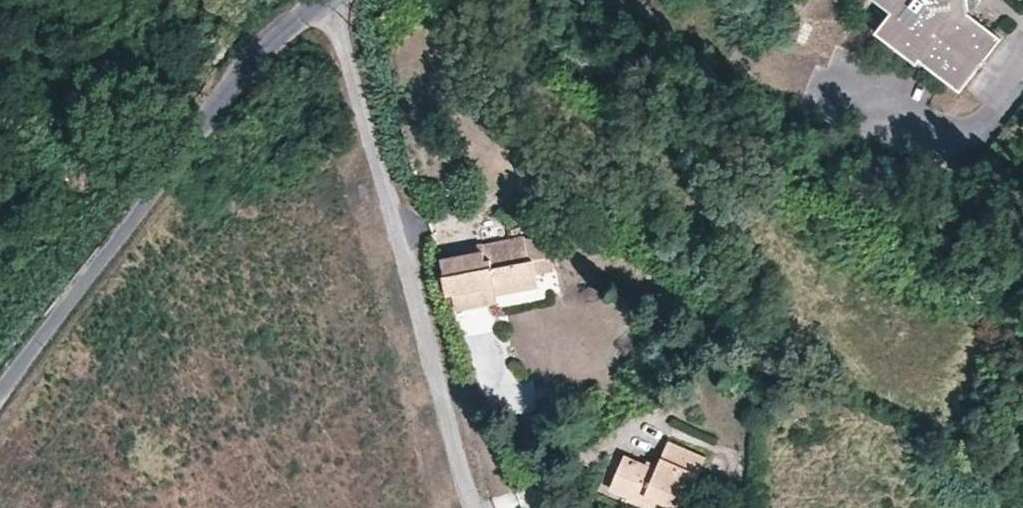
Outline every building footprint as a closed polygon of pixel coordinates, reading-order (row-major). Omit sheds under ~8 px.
[(869,8),(888,22),(873,42),(915,75),(919,71),(959,101),(1000,47),(972,27),(969,25),(964,6),(966,2),(968,0),(875,0),(869,8)] [(984,4),(966,2),(964,6),(969,25),(972,27),(984,4)] [(555,271),(548,233),(525,238),(530,260),(533,259),(536,274),(555,271)] [(530,260),(525,236),(485,244),(489,267),(491,276),(492,283),(450,292),(448,293),(449,296),(452,295),(494,287),(496,295),(538,287),(536,274),(533,259),(530,260)] [(483,242),(451,249),(452,256),(484,249),(484,248),(483,242)] [(489,267),(485,244),(484,244),(484,248),(484,249),(452,256),(441,258),(446,293),(448,293),(450,292),(492,283),(491,276),(489,267)] [(494,287),(452,295),(456,311),(476,307),(497,303),(496,296),(496,295),(494,287)] [(702,459),(665,445),(658,462),(653,474),(620,462),(607,496),(638,507),(683,507),(702,459)]
